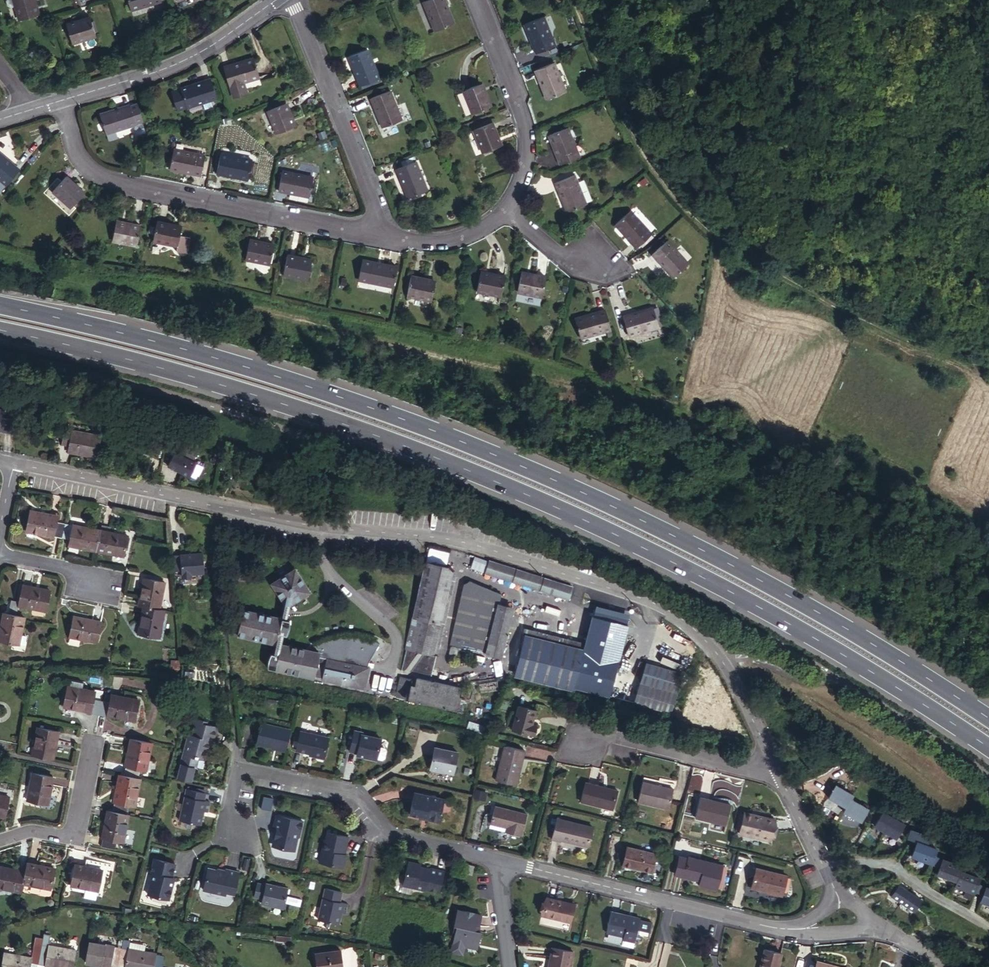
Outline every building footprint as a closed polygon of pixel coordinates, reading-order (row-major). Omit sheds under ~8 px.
[(35,0),(15,0),(20,19),(39,14),(35,0)] [(161,0),(128,0),(131,10),(161,1),(161,0)] [(444,0),(426,0),(425,1),(423,1),(436,31),(453,24),(444,0)] [(96,36),(90,16),(67,24),(73,42),(96,36)] [(543,17),(525,24),(537,53),(555,46),(543,17)] [(379,78),(368,50),(349,57),(360,86),(379,78)] [(224,67),(229,86),(230,85),(243,81),(259,77),(254,58),(224,67)] [(554,63),(536,70),(548,99),(566,92),(554,63)] [(211,78),(172,91),(178,110),(203,102),(205,109),(214,106),(211,99),(217,97),(211,78)] [(243,81),(230,85),(234,97),(247,93),(243,81)] [(491,106),(482,84),(464,91),(473,114),(491,106)] [(401,120),(389,91),(371,98),(383,127),(401,120)] [(144,121),(138,103),(131,105),(137,124),(144,121)] [(286,103),(268,110),(277,133),(295,126),(286,103)] [(137,124),(131,105),(101,114),(107,134),(137,124)] [(501,145),(492,123),(474,130),(483,152),(501,145)] [(567,128),(549,135),(561,164),(579,157),(567,128)] [(201,174),(204,155),(174,149),(170,168),(201,174)] [(20,169),(0,152),(0,179),(7,184),(20,169)] [(251,160),(221,153),(218,173),(248,179),(251,160)] [(426,190),(414,161),(397,169),(408,198),(426,190)] [(312,177),(282,171),(278,190),(309,196),(312,177)] [(556,182),(568,211),(586,204),(574,175),(556,182)] [(84,193),(66,177),(53,191),(71,207),(84,193)] [(630,211),(615,224),(637,248),(651,235),(630,211)] [(113,241),(137,245),(141,226),(117,221),(113,241)] [(178,245),(182,226),(158,222),(154,241),(178,245)] [(270,264),(274,245),(250,241),(246,258),(270,264)] [(688,264),(667,241),(653,254),(674,277),(688,264)] [(308,279),(312,261),(287,255),(284,274),(308,279)] [(363,260),(358,279),(369,281),(374,262),(363,260)] [(398,267),(374,262),(369,281),(393,286),(398,267)] [(501,295),(505,277),(481,271),(477,291),(501,295)] [(545,277),(522,272),(518,291),(542,296),(545,277)] [(431,300),(435,281),(412,276),(407,295),(431,300)] [(658,326),(653,308),(623,317),(628,335),(658,326)] [(605,311),(575,319),(580,338),(610,329),(605,311)] [(64,428),(62,443),(68,445),(67,451),(97,456),(101,435),(64,428)] [(201,464),(180,453),(173,466),(195,477),(201,464)] [(54,535),(62,537),(65,522),(57,521),(58,516),(30,510),(26,531),(54,537),(54,535)] [(97,550),(101,530),(65,522),(62,537),(71,539),(69,545),(97,550)] [(128,535),(101,530),(97,550),(123,555),(128,535)] [(449,554),(430,549),(427,560),(447,564),(449,554)] [(203,553),(172,555),(173,571),(181,570),(182,578),(192,577),(191,574),(205,573),(203,553)] [(488,559),(484,571),(567,598),(571,585),(520,569),(488,559)] [(448,566),(426,561),(401,669),(432,676),(454,576),(451,575),(452,572),(448,566)] [(285,605),(291,606),(310,592),(296,569),(272,584),(285,605)] [(144,577),(138,605),(143,606),(159,609),(164,581),(144,577)] [(502,656),(512,608),(497,604),(500,593),(470,580),(464,585),(451,644),(502,656)] [(11,600),(8,614),(17,615),(18,606),(46,611),(50,590),(23,585),(19,601),(11,600)] [(288,619),(291,606),(285,605),(282,618),(277,644),(275,654),(272,653),(270,657),(269,660),(269,662),(268,668),(277,670),(282,644),(284,635),(286,636),(289,631),(290,627),(291,623),(290,621),(291,620),(288,619)] [(159,609),(143,606),(139,633),(159,637),(164,610),(159,609)] [(277,644),(282,618),(244,610),(238,636),(277,644)] [(24,617),(17,615),(8,614),(4,613),(0,633),(0,640),(19,643),(19,642),(21,633),(24,617)] [(97,642),(101,621),(74,616),(69,636),(97,642)] [(526,630),(525,635),(568,645),(569,640),(526,630)] [(568,645),(525,635),(515,675),(589,693),(592,680),(600,648),(597,647),(599,639),(571,632),(569,640),(568,645)] [(319,652),(282,644),(277,670),(364,690),(370,666),(369,666),(369,663),(381,643),(377,641),(368,637),(363,636),(359,635),(352,635),(348,635),(340,635),(334,637),(333,637),(330,638),(328,638),(324,640),(323,641),(316,645),(319,652)] [(455,658),(457,648),(451,646),(448,656),(455,658)] [(172,669),(181,669),(180,661),(172,661),(172,669)] [(683,673),(647,663),(635,702),(671,713),(683,673)] [(400,676),(395,696),(420,702),(455,709),(460,687),(413,676),(412,679),(400,676)] [(71,679),(70,685),(82,688),(83,682),(71,679)] [(592,680),(589,693),(614,699),(617,686),(592,680)] [(91,713),(98,714),(101,699),(93,698),(95,690),(82,688),(70,685),(68,685),(63,706),(91,711),(91,713)] [(459,710),(458,713),(465,715),(470,691),(463,689),(459,710)] [(101,699),(98,714),(106,716),(107,714),(135,720),(139,699),(111,694),(110,701),(101,699)] [(455,709),(420,702),(419,706),(458,715),(458,713),(459,710),(455,709)] [(532,724),(535,711),(519,706),(513,729),(531,734),(534,725),(532,724)] [(188,734),(181,764),(195,767),(197,758),(205,760),(208,747),(206,747),(208,739),(213,740),(216,726),(193,720),(189,734),(188,734)] [(483,734),(486,728),(467,721),(465,727),(483,734)] [(256,743),(285,749),(290,728),(261,722),(256,743)] [(53,758),(58,731),(38,727),(32,754),(53,758)] [(354,729),(349,749),(358,751),(357,754),(376,758),(381,737),(362,733),(362,731),(354,729)] [(300,730),(296,749),(313,753),(312,755),(323,758),(328,736),(300,730)] [(152,742),(131,738),(126,765),(142,769),(146,770),(152,742)] [(505,746),(484,740),(482,750),(502,756),(505,746)] [(525,750),(505,746),(502,756),(496,780),(516,785),(525,750)] [(435,747),(430,767),(453,772),(458,751),(435,747)] [(142,769),(126,765),(123,775),(140,779),(142,769)] [(53,777),(33,773),(28,800),(48,803),(53,777)] [(123,775),(119,774),(112,811),(126,814),(129,804),(135,805),(140,779),(123,775)] [(672,789),(643,781),(639,801),(668,808),(672,789)] [(621,791),(585,782),(581,801),(616,810),(621,791)] [(187,787),(180,820),(200,824),(203,810),(207,811),(209,801),(204,799),(205,791),(187,787)] [(833,790),(827,803),(845,812),(843,816),(861,825),(867,812),(849,803),(851,799),(833,790)] [(415,791),(410,812),(420,814),(420,816),(437,820),(441,818),(443,811),(441,809),(444,797),(415,791)] [(483,800),(485,793),(477,792),(475,799),(483,800)] [(0,794),(0,816),(5,817),(9,796),(0,794)] [(731,805),(700,797),(696,817),(726,824),(731,805)] [(491,823),(507,827),(512,828),(511,833),(522,836),(526,814),(495,807),(491,823)] [(577,820),(578,813),(559,810),(558,817),(577,820)] [(112,811),(107,811),(102,837),(103,837),(101,845),(115,848),(117,840),(122,841),(128,814),(126,814),(112,811)] [(875,829),(901,839),(908,821),(882,811),(875,829)] [(774,819),(745,812),(740,833),(770,840),(774,819)] [(276,827),(272,844),(293,849),(296,837),(299,835),(303,819),(277,813),(274,827),(276,827)] [(587,847),(592,827),(558,819),(553,839),(561,841),(562,840),(587,847)] [(324,838),(319,861),(343,866),(346,853),(342,853),(344,843),(346,844),(348,835),(327,830),(325,838),(324,838)] [(937,848),(918,842),(913,857),(933,863),(935,856),(937,848)] [(652,872),(656,854),(626,846),(622,865),(652,872)] [(701,878),(701,881),(700,885),(716,889),(722,865),(689,856),(688,858),(680,856),(675,875),(684,876),(684,874),(701,878)] [(935,856),(933,863),(942,865),(944,858),(935,856)] [(88,858),(86,866),(103,869),(110,871),(112,863),(88,858)] [(152,872),(147,894),(168,898),(173,876),(171,876),(174,862),(153,858),(150,871),(152,872)] [(964,864),(944,858),(942,865),(940,873),(959,879),(962,869),(964,864)] [(408,860),(403,884),(426,889),(426,887),(440,890),(445,870),(430,866),(430,869),(420,867),(421,863),(408,860)] [(54,867),(28,862),(26,870),(23,883),(50,888),(54,867)] [(86,866),(76,864),(72,885),(98,891),(103,869),(86,866)] [(474,866),(466,864),(463,872),(472,874),(474,866)] [(22,891),(23,883),(26,870),(0,865),(0,887),(22,891)] [(208,866),(202,888),(224,893),(225,890),(233,892),(239,871),(225,867),(224,870),(208,866)] [(783,897),(788,877),(758,869),(753,889),(783,897)] [(959,879),(958,884),(978,890),(978,888),(980,880),(982,875),(962,869),(959,879)] [(978,888),(987,891),(988,884),(988,883),(980,880),(978,888)] [(259,882),(256,896),(264,898),(263,903),(285,908),(290,887),(267,882),(267,884),(259,882)] [(899,883),(890,896),(915,913),(924,900),(899,883)] [(326,886),(319,919),(339,923),(342,910),(347,911),(348,901),(340,900),(342,890),(326,886)] [(96,899),(98,893),(86,890),(85,897),(96,899)] [(570,921),(574,905),(549,899),(545,915),(570,921)] [(314,908),(311,918),(317,919),(320,909),(314,908)] [(478,916),(458,911),(454,926),(458,926),(454,941),(477,946),(481,932),(475,930),(478,916)] [(635,941),(639,920),(628,917),(629,914),(612,911),(607,932),(624,937),(624,939),(635,941)] [(38,964),(58,966),(74,966),(77,950),(48,946),(49,941),(42,940),(42,945),(38,964)] [(123,940),(122,948),(118,966),(121,966),(154,966),(157,954),(145,952),(130,949),(132,941),(123,940)] [(122,948),(89,941),(85,961),(111,966),(111,965),(118,966),(122,948)] [(130,949),(145,952),(146,944),(132,941),(130,949)] [(38,964),(42,945),(35,943),(34,943),(31,957),(4,953),(2,966),(31,966),(31,962),(38,964)] [(574,953),(553,948),(549,966),(571,966),(574,953)] [(760,966),(779,966),(782,953),(765,949),(760,966)] [(315,954),(316,966),(343,966),(341,950),(315,954)] [(157,954),(154,966),(161,966),(164,955),(157,954)]
